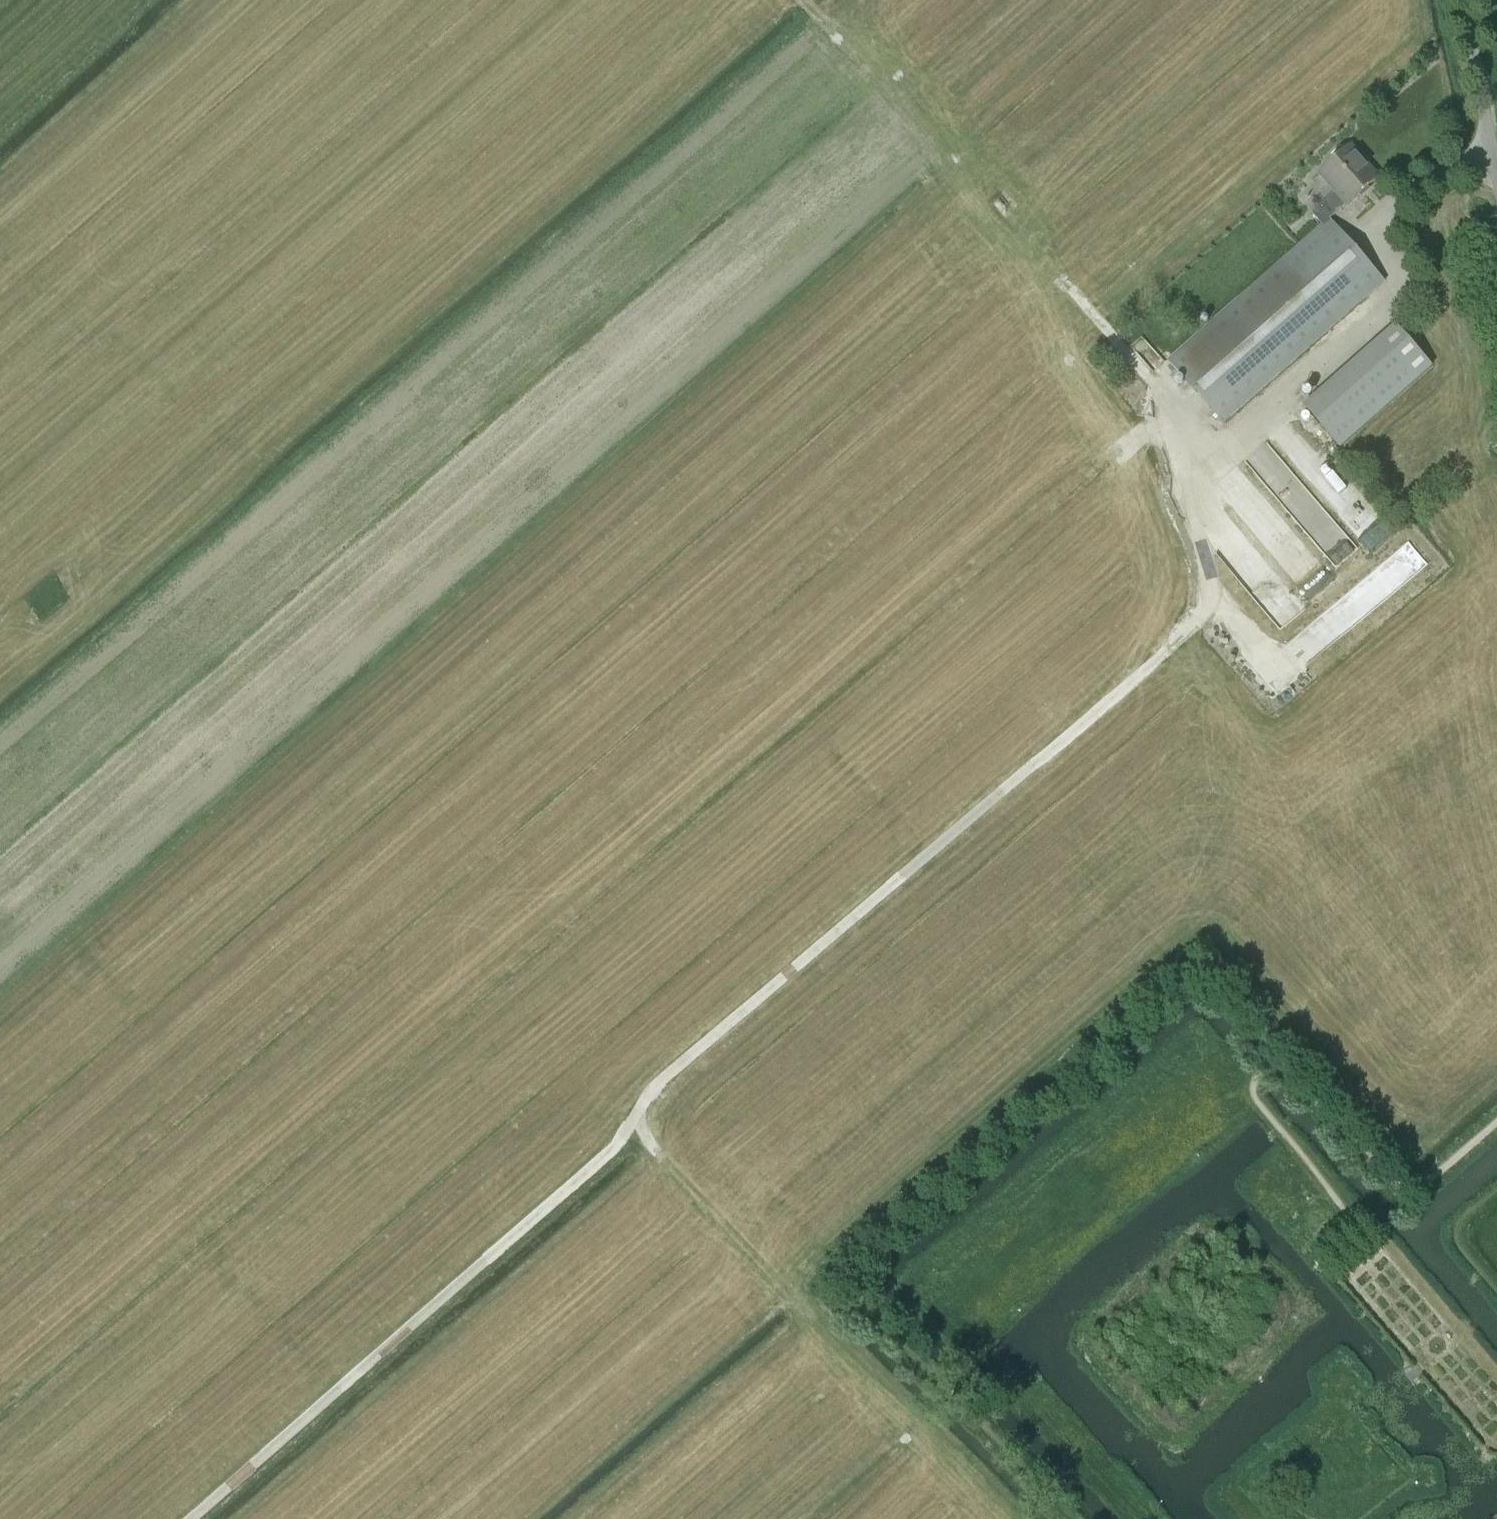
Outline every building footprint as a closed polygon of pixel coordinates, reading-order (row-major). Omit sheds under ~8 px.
[(1384,281),(1334,225),(1329,219),(1346,204),(1347,205),(1378,177),(1350,146),(1345,150),(1340,148),(1331,156),(1332,162),(1319,173),(1335,192),(1311,213),(1321,224),(1168,359),(1224,423),(1384,281)] [(1431,367),(1404,336),(1394,325),(1304,405),(1340,447),(1431,367)] [(1235,466),(1220,480),(1235,494),(1249,479),(1235,466)]
